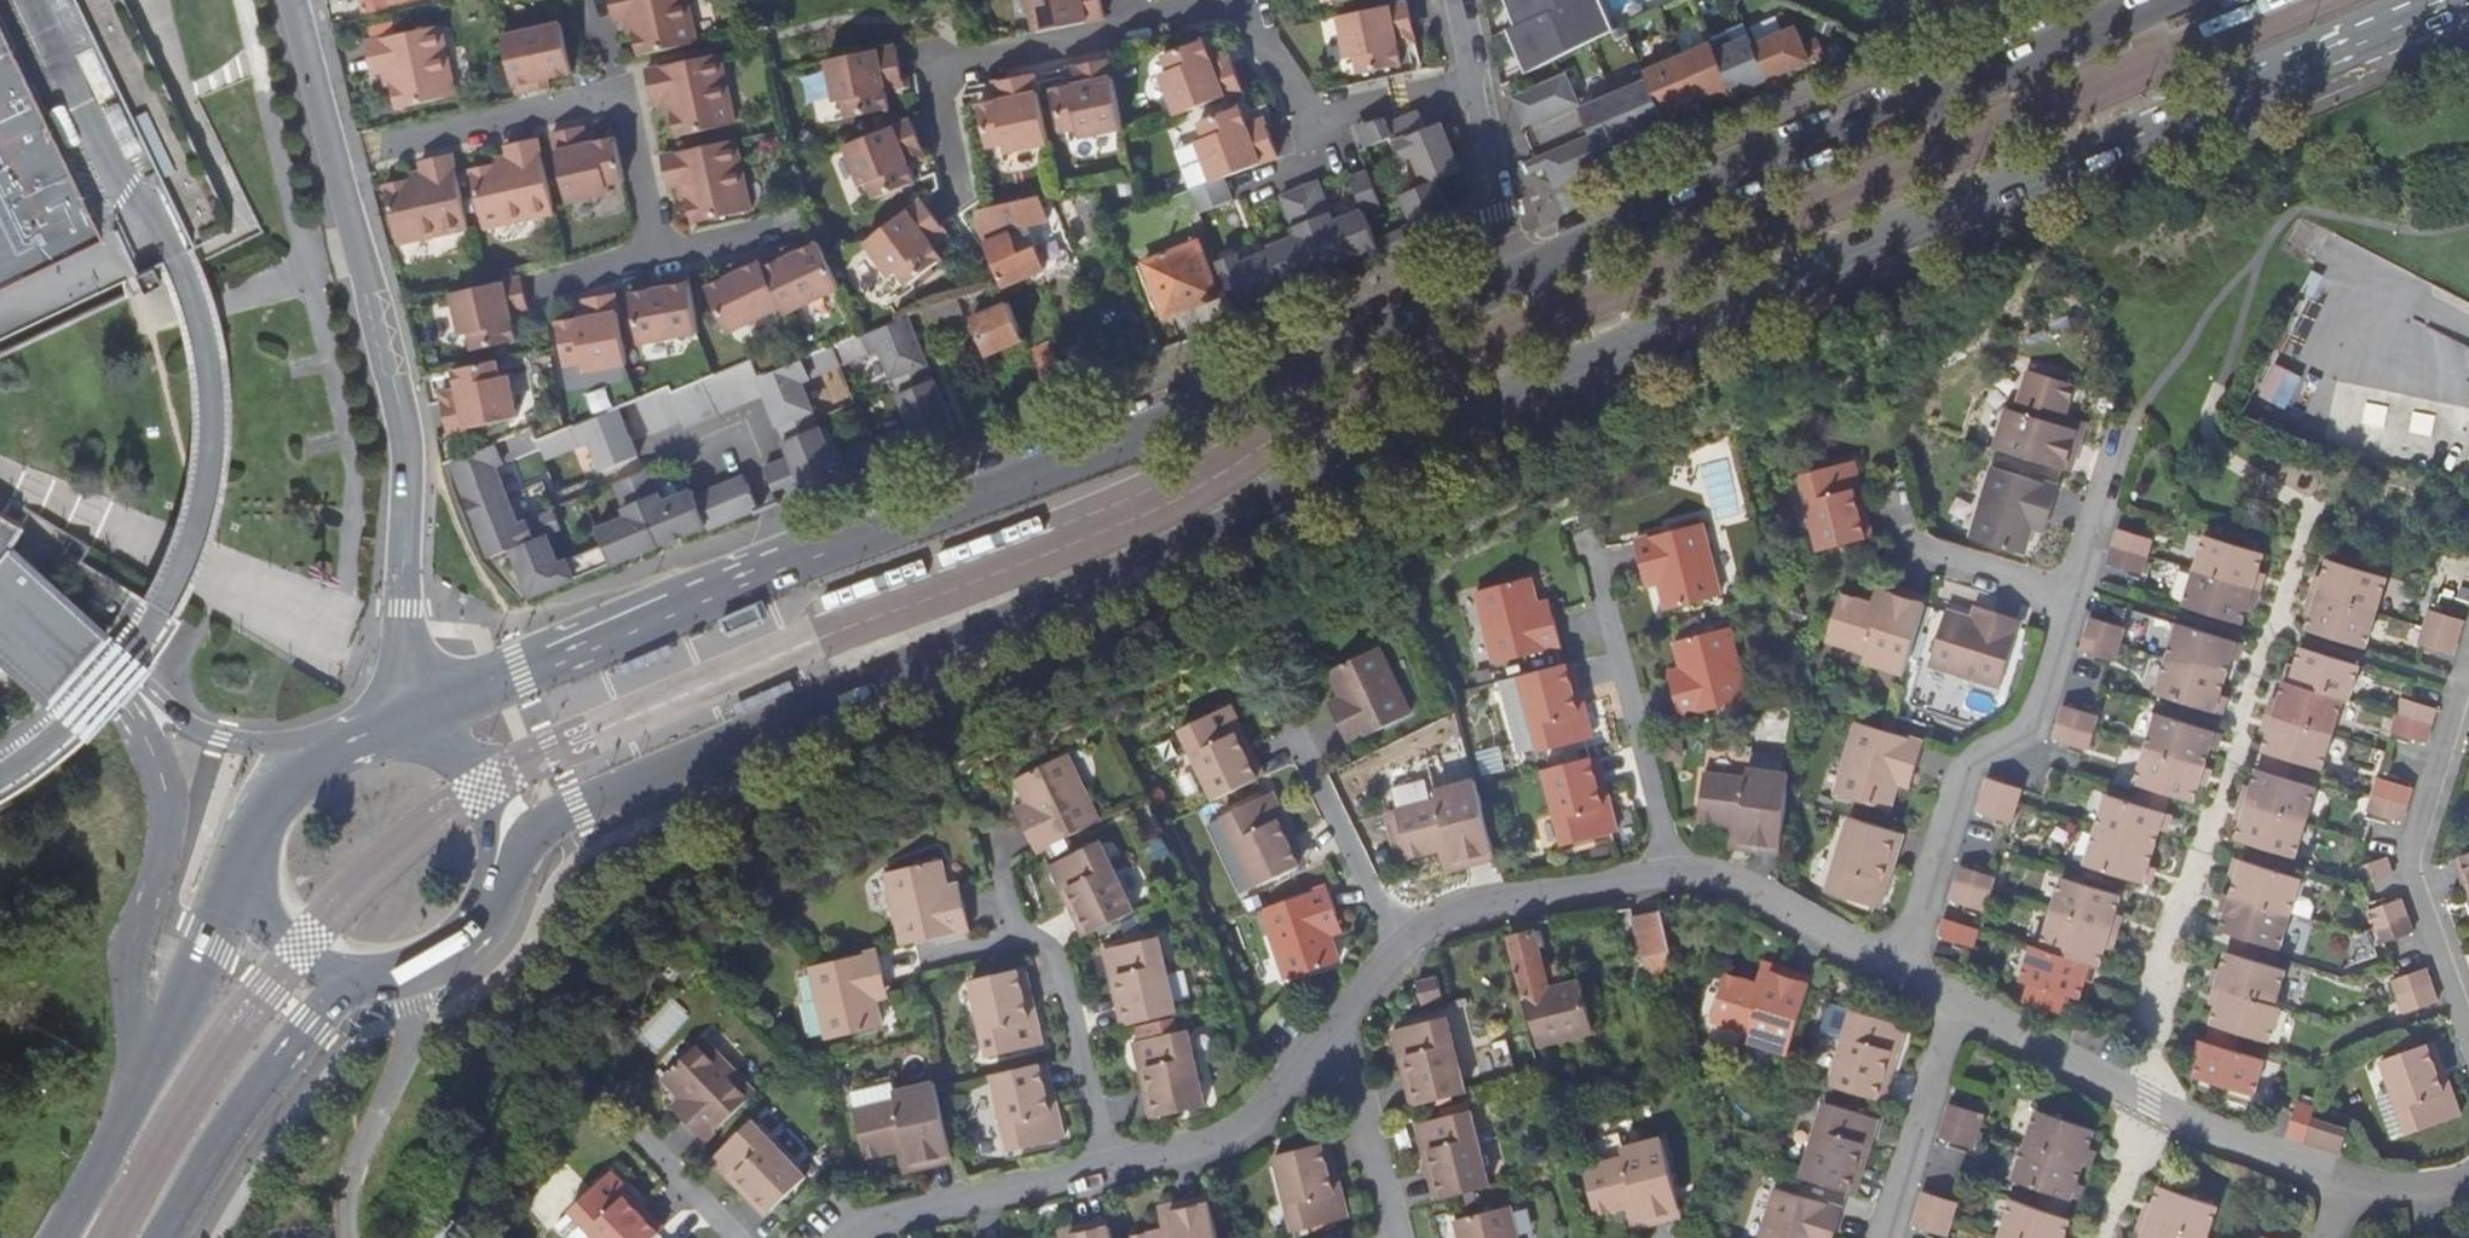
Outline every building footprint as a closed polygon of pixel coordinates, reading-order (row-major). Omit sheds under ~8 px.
[(138,283),(131,267),(149,258),(156,274),(166,269),(179,263),(194,255),(235,234),(209,181),(183,127),(122,0),(0,0),(0,348),(138,283)] [(695,44),(685,0),(608,0),(614,24),(627,20),(631,36),(633,35),(639,57),(695,44)] [(1036,35),(1105,20),(1101,0),(1029,0),(1036,35)] [(1524,25),(1579,0),(1514,0),(1524,25)] [(1597,0),(1579,0),(1524,25),(1516,28),(1535,70),(1612,33),(1597,0)] [(2225,9),(2246,0),(2221,0),(2225,9)] [(1400,47),(1407,45),(1405,38),(1416,35),(1408,4),(1340,19),(1350,60),(1358,58),(1362,74),(1405,65),(1400,47)] [(533,83),(548,79),(574,73),(562,24),(501,38),(514,96),(535,92),(533,83)] [(397,111),(456,98),(438,26),(364,43),(373,78),(386,74),(390,90),(392,89),(397,111)] [(1710,44),(1680,57),(1698,101),(1704,98),(1715,93),(1718,101),(1811,62),(1801,48),(1791,27),(1750,47),(1746,38),(1730,45),(1727,37),(1710,44)] [(1405,38),(1407,45),(1418,43),(1416,35),(1405,38)] [(1204,42),(1163,56),(1169,72),(1161,76),(1177,117),(1246,90),(1232,61),(1231,62),(1221,65),(1218,58),(1210,61),(1204,42)] [(1801,48),(1811,62),(1823,57),(1816,42),(1801,48)] [(885,90),(893,89),(891,81),(900,78),(894,47),(825,62),(834,103),(843,101),(846,118),(889,110),(885,90)] [(1221,65),(1231,62),(1229,54),(1218,58),(1221,65)] [(720,55),(657,69),(664,101),(677,97),(680,113),(683,112),(688,136),(736,124),(720,55)] [(1600,92),(1621,143),(1679,118),(1676,110),(1698,101),(1680,57),(1676,59),(1643,74),(1646,82),(1630,89),(1626,81),(1608,89),(1600,92)] [(1124,131),(1108,62),(1077,69),(1079,76),(1069,79),(1071,88),(1052,92),(1062,135),(1079,131),(1081,140),(1124,131)] [(1069,79),(1079,76),(1077,69),(1067,71),(1069,79)] [(1643,74),(1626,81),(1630,89),(1646,82),(1643,74)] [(1050,147),(1035,77),(1002,84),(1005,95),(996,97),(998,105),(979,109),(988,151),(1005,147),(1007,156),(1050,147)] [(1510,98),(1522,129),(1578,107),(1565,77),(1510,98)] [(891,81),(893,89),(903,86),(900,78),(891,81)] [(533,83),(535,92),(550,88),(548,79),(533,83)] [(996,97),(1005,95),(1002,84),(994,86),(996,97)] [(1597,153),(1621,143),(1600,92),(1592,96),(1596,105),(1580,111),(1590,137),(1597,153)] [(1708,106),(1718,101),(1715,93),(1704,98),(1708,106)] [(1279,157),(1268,129),(1259,132),(1256,124),(1249,127),(1243,109),(1203,122),(1209,138),(1200,141),(1216,182),(1224,179),(1258,166),(1279,157)] [(1407,116),(1387,125),(1392,137),(1395,144),(1398,143),(1405,159),(1414,156),(1426,185),(1440,179),(1463,169),(1441,122),(1426,129),(1419,112),(1407,116)] [(907,164),(913,162),(911,154),(920,151),(908,121),(843,146),(861,187),(869,184),(876,200),(916,183),(907,164)] [(1259,132),(1268,129),(1269,128),(1267,121),(1256,124),(1259,132)] [(1368,148),(1392,137),(1387,125),(1386,121),(1367,126),(1368,128),(1361,131),(1368,148)] [(568,184),(626,170),(620,143),(604,146),(596,147),(594,138),(592,130),(561,135),(568,184)] [(596,147),(604,146),(602,136),(594,138),(596,147)] [(1523,164),(1527,174),(1544,169),(1553,188),(1554,188),(1603,167),(1597,153),(1590,137),(1523,164)] [(736,140),(669,154),(676,187),(689,183),(693,199),(696,198),(703,221),(752,210),(736,140)] [(911,154),(913,162),(923,159),(920,151),(911,154)] [(483,203),(552,188),(544,153),(512,159),(515,172),(499,175),(500,177),(478,182),(483,203)] [(473,229),(468,206),(456,156),(419,164),(422,174),(406,178),(407,180),(385,186),(401,246),(473,229)] [(626,170),(568,184),(571,205),(613,192),(611,184),(628,180),(626,171),(626,170)] [(1365,212),(1382,204),(1370,173),(1353,180),(1365,212)] [(1233,202),(1224,179),(1216,182),(1193,191),(1201,214),(1233,202)] [(1458,224),(1440,179),(1426,185),(1403,194),(1415,225),(1407,228),(1415,246),(1455,230),(1458,224)] [(1377,241),(1365,212),(1336,223),(1320,183),(1302,190),(1331,266),(1379,247),(1377,241)] [(557,214),(552,188),(483,203),(489,232),(557,214)] [(1299,278),(1331,266),(1302,190),(1283,197),(1298,238),(1286,243),(1299,278)] [(1069,243),(1050,195),(985,209),(976,211),(978,227),(1004,288),(1004,289),(1046,270),(1049,276),(1073,266),(1064,245),(1069,243)] [(934,249),(940,243),(934,237),(942,229),(921,204),(869,243),(895,280),(902,275),(912,289),(947,264),(934,249)] [(1400,252),(1415,246),(1407,228),(1393,234),(1400,252)] [(934,237),(940,243),(947,235),(942,229),(934,237)] [(1384,259),(1400,252),(1393,234),(1377,241),(1379,247),(1384,259)] [(1199,243),(1146,263),(1166,317),(1219,297),(1199,243)] [(1283,285),(1299,278),(1286,243),(1269,249),(1270,253),(1283,285)] [(818,244),(795,256),(782,262),(778,254),(774,255),(760,263),(783,313),(786,319),(841,294),(827,263),(818,244)] [(782,262),(795,256),(792,248),(778,254),(782,262)] [(1284,288),(1283,285),(1270,253),(1240,265),(1238,256),(1220,263),(1237,308),(1284,288)] [(729,340),(783,313),(760,263),(757,258),(741,266),(739,267),(743,275),(730,283),(709,297),(729,340)] [(727,275),(730,283),(743,275),(739,267),(727,275)] [(520,342),(515,324),(513,316),(520,313),(529,311),(521,279),(485,287),(458,293),(467,336),(476,335),(479,352),(520,342)] [(692,285),(668,289),(670,297),(655,300),(635,304),(643,349),(701,338),(692,285)] [(653,291),(655,300),(670,297),(668,289),(653,291)] [(592,319),(583,321),(564,326),(571,368),(588,363),(590,376),(632,367),(618,297),(588,303),(590,309),(592,319)] [(929,330),(940,327),(963,320),(959,301),(921,312),(922,314),(929,330)] [(989,355),(1025,340),(1011,306),(975,321),(989,355)] [(581,312),(583,321),(592,319),(590,309),(581,312)] [(513,316),(515,324),(523,321),(520,313),(513,316)] [(896,390),(930,376),(926,366),(928,366),(909,319),(863,338),(870,356),(879,352),(891,382),(893,381),(896,390)] [(929,330),(934,343),(945,338),(940,327),(929,330)] [(840,369),(870,356),(863,338),(833,351),(840,369)] [(1051,401),(1073,392),(1052,342),(1030,351),(1051,401)] [(802,365),(810,382),(840,369),(833,351),(807,363),(802,365)] [(447,394),(456,435),(524,420),(514,378),(505,379),(502,362),(460,371),(465,391),(447,394)] [(787,444),(818,431),(812,416),(814,415),(801,385),(810,382),(802,365),(758,382),(752,366),(736,373),(749,404),(765,398),(780,432),(782,431),(787,444)] [(1996,448),(2065,470),(2077,429),(2063,425),(2075,385),(2029,371),(2017,411),(2008,408),(1996,448)] [(734,410),(749,404),(736,373),(721,379),(734,410)] [(933,384),(930,376),(896,390),(898,396),(897,397),(909,429),(901,432),(908,449),(954,430),(935,382),(933,384)] [(717,417),(734,410),(721,379),(718,380),(704,385),(717,417)] [(715,418),(717,417),(704,385),(701,387),(715,418)] [(700,424),(715,418),(701,387),(687,392),(700,424)] [(665,431),(681,425),(670,398),(671,398),(668,391),(652,398),(665,431)] [(683,431),(700,424),(687,392),(671,398),(670,398),(681,425),(683,431)] [(649,438),(665,431),(652,398),(646,400),(636,405),(649,438)] [(571,432),(540,445),(542,449),(547,462),(593,445),(602,475),(608,472),(636,459),(631,445),(617,413),(587,425),(571,432)] [(820,431),(818,431),(787,444),(785,445),(792,461),(800,480),(790,484),(784,465),(765,472),(778,504),(803,494),(806,493),(807,491),(847,475),(841,456),(832,460),(820,431)] [(896,454),(908,449),(901,432),(870,444),(877,462),(896,454)] [(498,448),(505,464),(542,449),(540,445),(535,433),(498,448)] [(858,470),(877,462),(870,444),(841,456),(847,475),(858,470)] [(473,513),(509,498),(497,468),(505,464),(498,448),(454,466),(473,513)] [(2460,471),(2461,471),(2468,475),(2468,453),(2460,471)] [(792,461),(784,465),(790,484),(800,480),(792,461)] [(1819,549),(1866,537),(1854,489),(1861,487),(1854,461),(1800,474),(1819,549)] [(2037,515),(2050,519),(2059,488),(1993,467),(1971,538),(2024,555),(2037,515)] [(641,506),(658,499),(649,477),(648,474),(630,481),(641,506)] [(622,514),(641,506),(630,481),(614,487),(612,488),(622,514)] [(739,491),(745,488),(742,482),(736,484),(739,491)] [(739,521),(756,513),(745,488),(739,491),(736,484),(726,488),(739,521)] [(77,553),(86,538),(9,493),(0,488),(0,673),(15,662),(66,721),(76,733),(103,709),(114,696),(127,681),(143,663),(176,611),(161,602),(146,593),(77,553)] [(723,527),(739,521),(726,488),(710,495),(723,527)] [(747,488),(745,488),(756,513),(757,513),(747,488)] [(708,534),(723,527),(710,495),(694,501),(692,495),(662,507),(658,499),(641,506),(659,550),(707,532),(708,534)] [(533,545),(544,541),(563,533),(556,515),(521,528),(509,498),(473,513),(486,544),(494,562),(515,553),(533,545)] [(645,556),(659,550),(641,506),(622,514),(625,522),(596,534),(603,550),(611,569),(611,570),(645,556)] [(1635,541),(1644,573),(1657,570),(1667,609),(1722,595),(1703,523),(1635,541)] [(2114,546),(2147,556),(2153,540),(2119,529),(2114,546)] [(2196,571),(2261,591),(2267,573),(2259,571),(2265,553),(2207,535),(2196,571)] [(534,600),(573,583),(565,565),(554,569),(544,541),(533,545),(515,553),(534,600)] [(2114,546),(2109,562),(2142,572),(2147,556),(2114,546)] [(573,583),(573,585),(611,569),(603,550),(565,565),(573,583)] [(2312,593),(2377,613),(2388,577),(2330,560),(2325,577),(2318,575),(2312,593)] [(2185,606),(2243,624),(2248,607),(2255,609),(2261,591),(2196,571),(2185,606)] [(1541,618),(1531,577),(1476,592),(1495,664),(1563,647),(1554,614),(1541,618)] [(1865,660),(1906,672),(1927,604),(1887,591),(1882,606),(1842,594),(1828,639),(1867,652),(1865,660)] [(2366,648),(2377,613),(2312,593),(2306,611),(2313,613),(2308,630),(2366,648)] [(762,602),(718,620),(725,636),(769,618),(762,602)] [(2415,624),(2449,634),(2454,618),(2420,607),(2415,624)] [(2022,619),(1991,609),(1986,621),(1947,609),(1931,663),(2002,685),(2019,629),(2022,619)] [(2087,634),(2121,644),(2126,627),(2092,617),(2087,634)] [(2169,659),(2227,677),(2232,659),(2239,661),(2244,644),(2238,641),(2180,624),(2169,659)] [(2409,642),(2443,652),(2449,634),(2415,624),(2409,642)] [(1730,628),(1675,642),(1686,683),(1672,686),(1681,717),(1748,700),(1730,628)] [(2116,661),(2121,644),(2087,634),(2082,651),(2116,661)] [(1379,647),(1329,672),(1347,710),(1335,715),(1349,744),(1412,714),(1379,647)] [(2361,666),(2303,648),(2297,665),(2290,663),(2285,681),(2287,681),(2343,698),(2350,700),(2361,666)] [(2158,694),(2216,712),(2222,714),(2228,696),(2222,694),(2227,677),(2169,659),(2158,694)] [(1566,664),(1502,680),(1521,752),(1538,747),(1540,753),(1594,738),(1586,711),(1580,713),(1566,664)] [(795,692),(790,681),(732,706),(737,717),(795,692)] [(2268,715),(2332,734),(2343,698),(2287,681),(2281,699),(2274,696),(2268,715)] [(2397,715),(2432,726),(2437,709),(2403,697),(2397,715)] [(2060,722),(2094,732),(2099,715),(2065,705),(2060,722)] [(1215,800),(1259,779),(1237,734),(1243,731),(1231,706),(1181,730),(1215,800)] [(2148,749),(2205,767),(2211,749),(2218,752),(2223,733),(2211,730),(2159,713),(2148,749)] [(2321,769),(2332,734),(2268,715),(2262,733),(2269,735),(2264,752),(2321,769)] [(2392,732),(2427,742),(2432,726),(2397,715),(2392,732)] [(1888,730),(1858,721),(1836,792),(1889,808),(1902,769),(1915,772),(1924,741),(1888,730)] [(2089,750),(2094,732),(2060,722),(2054,739),(2089,750)] [(2137,784),(2171,795),(2194,802),(2200,785),(2207,787),(2213,769),(2205,767),(2148,749),(2137,784)] [(1037,852),(1100,821),(1067,755),(1017,780),(1035,817),(1023,823),(1037,852)] [(1591,758),(1544,770),(1565,846),(1618,831),(1611,804),(1604,806),(1591,758)] [(2241,802),(2305,822),(2316,787),(2259,769),(2254,786),(2247,784),(2241,802)] [(1739,842),(1782,846),(1788,796),(1790,775),(1747,770),(1746,778),(1704,774),(1699,821),(1741,826),(1739,842)] [(2373,795),(2407,805),(2412,788),(2379,777),(2373,795)] [(1984,795),(2017,805),(2023,788),(1989,778),(1984,795)] [(1439,867),(1480,856),(1462,786),(1420,797),(1423,806),(1417,807),(1411,787),(1379,796),(1384,816),(1382,817),(1394,862),(1435,852),(1439,867)] [(1279,822),(1286,818),(1274,792),(1223,817),(1257,888),(1301,866),(1279,822)] [(2012,823),(2017,805),(1984,795),(1979,813),(2012,823)] [(2097,830),(2155,848),(2160,830),(2167,832),(2173,815),(2166,813),(2108,795),(2097,830)] [(2368,811),(2402,821),(2407,805),(2373,795),(2368,811)] [(2294,857),(2305,822),(2241,802),(2235,821),(2242,823),(2237,840),(2249,844),(2294,857)] [(1897,830),(1851,816),(1827,891),(1881,907),(1890,880),(1882,878),(1897,830)] [(2087,865),(2127,878),(2151,884),(2157,868),(2150,865),(2155,848),(2097,830),(2087,865)] [(1092,933),(1135,912),(1101,842),(1051,866),(1063,891),(1070,888),(1092,933)] [(2360,887),(2393,876),(2386,858),(2353,869),(2360,887)] [(2232,896),(2290,914),(2301,878),(2243,861),(2236,859),(2231,877),(2238,879),(2232,896)] [(913,943),(971,929),(964,898),(950,901),(941,860),(886,873),(903,945),(913,943)] [(1957,883),(1991,893),(1996,877),(1962,866),(1957,883)] [(2054,913),(2118,933),(2123,914),(2117,912),(2122,895),(2065,877),(2054,913)] [(1985,911),(1991,893),(1957,883),(1951,900),(1985,911)] [(1339,962),(1330,936),(1326,922),(1338,918),(1327,887),(1262,910),(1286,980),(1339,962)] [(2279,949),(2290,914),(2232,896),(2225,894),(2220,912),(2227,915),(2222,931),(2233,935),(2279,949)] [(2375,928),(2407,917),(2401,900),(2368,911),(2375,928)] [(1650,973),(1679,966),(1664,906),(1636,913),(1650,973)] [(2043,948),(2099,965),(2100,965),(2105,948),(2112,950),(2118,933),(2054,913),(2043,948)] [(2381,945),(2413,933),(2407,917),(2375,928),(2381,945)] [(1326,922),(1330,936),(1343,931),(1338,918),(1326,922)] [(1946,918),(1940,936),(1974,946),(1980,929),(1946,918)] [(1543,928),(1531,930),(1510,935),(1525,996),(1526,995),(1539,1044),(1594,1030),(1583,983),(1551,991),(1540,948),(1548,946),(1543,928)] [(1130,1024),(1178,1013),(1160,937),(1105,950),(1112,977),(1118,975),(1130,1024)] [(2066,993),(2081,997),(2086,981),(2093,983),(2099,965),(2043,948),(2034,945),(2024,980),(2032,983),(2028,998),(2029,1003),(2058,1011),(2062,1008),(2066,993)] [(878,951),(811,967),(828,1039),(882,1027),(873,986),(886,983),(878,951)] [(2216,987),(2274,1005),(2285,970),(2228,952),(2223,970),(2216,968),(2210,985),(2216,987)] [(1029,1018),(1017,969),(971,980),(988,1057),(1043,1044),(1036,1016),(1029,1018)] [(2399,997),(2432,986),(2426,969),(2393,980),(2399,997)] [(1748,1041),(1789,1054),(1810,986),(1770,973),(1765,988),(1724,975),(1711,1020),(1751,1033),(1748,1041)] [(1437,978),(1417,983),(1421,1003),(1443,998),(1437,978)] [(2405,1013),(2438,1002),(2432,986),(2399,997),(2405,1013)] [(2281,1007),(2274,1005),(2216,987),(2210,1005),(2217,1008),(2212,1025),(2270,1042),(2281,1007)] [(1830,1085),(1877,1099),(1891,1052),(1898,1054),(1906,1027),(1853,1011),(1830,1085)] [(1419,1105),(1466,1093),(1448,1017),(1393,1031),(1400,1059),(1407,1057),(1419,1105)] [(1134,1043),(1141,1070),(1148,1068),(1159,1117),(1206,1105),(1188,1030),(1134,1043)] [(682,1117),(705,1141),(755,1093),(704,1040),(664,1078),(691,1108),(682,1117)] [(2201,1060),(2196,1076),(2254,1094),(2265,1060),(2207,1042),(2200,1040),(2194,1058),(2201,1060)] [(2408,1136),(2460,1116),(2451,1090),(2444,1092),(2427,1045),(2381,1062),(2408,1136)] [(1040,1063),(993,1074),(1011,1152),(1065,1139),(1058,1111),(1051,1113),(1040,1063)] [(911,1163),(953,1153),(937,1087),(936,1082),(896,1092),(894,1082),(852,1091),(856,1111),(855,1111),(866,1157),(897,1150),(907,1148),(911,1163)] [(1802,1177),(1848,1192),(1863,1144),(1869,1146),(1878,1120),(1824,1103),(1802,1177)] [(1946,1120),(1980,1130),(1985,1114),(1951,1103),(1946,1120)] [(2287,1137),(2304,1142),(2314,1112),(2315,1108),(2298,1103),(2287,1137)] [(2028,1146),(2083,1164),(2090,1167),(2097,1148),(2090,1146),(2096,1128),(2039,1111),(2028,1146)] [(1443,1198),(1490,1186),(1472,1112),(1417,1125),(1423,1152),(1431,1150),(1443,1198)] [(738,1175),(772,1211),(807,1177),(752,1120),(712,1159),(732,1180),(738,1175)] [(1974,1149),(1980,1130),(1946,1120),(1941,1138),(1974,1149)] [(1594,1216),(1636,1206),(1639,1220),(1680,1210),(1664,1140),(1623,1150),(1625,1159),(1583,1168),(1594,1216)] [(1334,1193),(1322,1144),(1275,1156),(1293,1232),(1348,1218),(1341,1191),(1334,1193)] [(2017,1182),(2071,1200),(2077,1202),(2084,1184),(2077,1182),(2083,1164),(2028,1146),(2017,1182)] [(907,1148),(897,1150),(902,1173),(954,1160),(953,1153),(911,1163),(907,1148)] [(660,1234),(625,1197),(631,1193),(611,1172),(555,1225),(567,1237),(584,1237),(591,1232),(597,1237),(656,1237),(660,1234)] [(2201,1237),(2208,1237),(2219,1203),(2161,1186),(2155,1202),(2148,1200),(2142,1217),(2201,1237)] [(1820,1237),(1822,1237),(1833,1237),(1842,1209),(1775,1189),(1760,1237),(1820,1237)] [(1919,1209),(1952,1220),(1958,1202),(1924,1191),(1919,1209)] [(2010,1237),(2072,1237),(2065,1235),(2071,1219),(2065,1216),(2018,1201),(2006,1237),(2010,1237)] [(1211,1204),(1169,1214),(1173,1229),(1133,1237),(1219,1237),(1211,1204)] [(1510,1207),(1455,1221),(1459,1237),(1518,1237),(1510,1207)] [(1947,1236),(1952,1220),(1919,1209),(1914,1225),(1947,1236)] [(2142,1217),(2136,1236),(2142,1237),(2201,1237),(2142,1217)] [(1111,1228),(1069,1237),(1113,1237),(1111,1228)]
